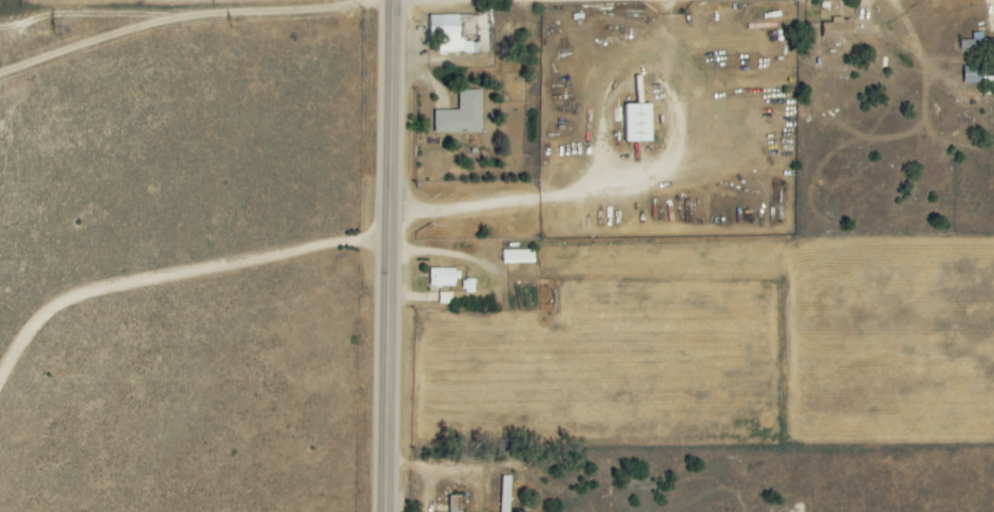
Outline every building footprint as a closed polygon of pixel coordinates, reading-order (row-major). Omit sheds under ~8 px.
[(461,16),(429,16),(429,40),(439,40),(439,53),(481,52),(481,41),(461,41),(461,16)] [(852,37),(852,18),(833,19),(833,23),(821,23),(822,38),(852,37)] [(459,91),(460,110),(435,111),(435,134),(483,133),(482,90),(459,91)] [(652,104),(624,105),(625,143),(653,142),(652,104)] [(535,263),(534,250),(503,251),(503,263),(535,263)] [(429,287),(456,287),(456,269),(430,269),(429,287)] [(474,294),(475,280),(464,280),(463,293),(474,294)] [(440,304),(452,304),(452,293),(440,293),(440,304)] [(501,511),(509,511),(510,486),(502,485),(501,511)] [(463,496),(450,496),(450,511),(463,511),(463,496)]
